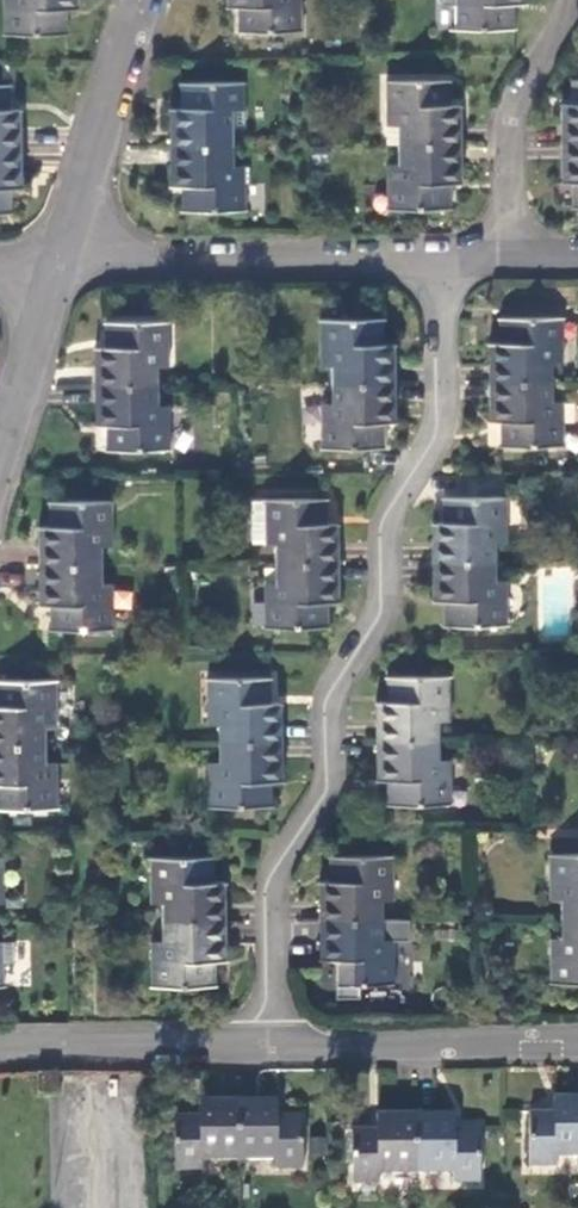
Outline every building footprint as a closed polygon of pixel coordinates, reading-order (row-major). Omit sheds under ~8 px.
[(4,35),(68,35),(68,32),(62,32),(62,9),(79,8),(79,0),(4,0),(4,35)] [(229,6),(245,7),(245,30),(241,30),(240,33),(303,33),(303,0),(229,0),(229,6)] [(439,33),(517,32),(517,29),(512,29),(512,5),(527,5),(527,0),(439,0),(439,33)] [(174,109),(174,148),(237,148),(237,130),(247,130),(246,83),(185,83),(185,86),(190,86),(189,109),(174,109)] [(388,147),(399,147),(463,146),(463,109),(446,109),(447,85),(452,85),(451,83),(388,83),(387,128),(388,147)] [(21,148),(21,111),(5,111),(5,88),(10,88),(10,85),(0,85),(0,148),(21,148)] [(564,144),(577,144),(577,104),(563,105),(564,144)] [(564,144),(564,182),(577,182),(577,144),(564,144)] [(463,146),(399,147),(400,166),(388,165),(388,211),(451,212),(451,209),(447,209),(447,186),(463,186),(463,146)] [(0,148),(0,215),(10,215),(11,211),(6,211),(6,188),(22,189),(21,148),(0,148)] [(237,148),(174,148),(173,187),(190,187),(190,209),(187,209),(187,212),(247,212),(247,167),(237,167),(237,148)] [(493,344),(493,382),(555,381),(555,362),(566,362),(566,317),(502,317),(502,320),(507,320),(507,344),(493,344)] [(333,366),(334,384),(396,383),(396,345),(381,345),(381,322),(386,322),(386,319),(321,320),(322,365),(333,366)] [(97,347),(97,387),(160,386),(161,367),(172,367),(172,322),(108,322),(108,324),(113,324),(113,347),(97,347)] [(555,381),(493,382),(493,420),(508,420),(509,443),(503,443),(503,447),(567,446),(567,401),(555,400),(555,381)] [(396,383),(334,384),(333,403),(323,403),(323,449),(386,449),(386,446),(381,446),(381,423),(396,423),(396,383)] [(160,386),(97,387),(97,424),(114,424),(113,448),(109,448),(109,451),(173,451),(172,405),(160,405),(160,386)] [(435,522),(436,561),(498,560),(498,541),(509,541),(509,496),(445,496),(445,499),(450,499),(450,522),(435,522)] [(277,546),(277,564),(339,564),(339,526),(323,526),(323,502),(328,502),(328,499),(264,500),(266,545),(277,546)] [(40,527),(39,567),(104,566),(103,546),(115,546),(114,500),(51,501),(51,504),(56,505),(56,527),(40,527)] [(498,560),(436,561),(436,600),(451,600),(451,623),(445,623),(445,626),(510,625),(510,579),(498,579),(498,560)] [(339,564),(277,564),(277,584),(266,583),(266,629),(330,629),(330,627),(325,626),(325,602),(340,602),(339,564)] [(104,566),(39,567),(40,604),(57,604),(57,627),(53,627),(53,631),(115,630),(115,584),(104,584),(104,566)] [(378,702),(378,741),(442,741),(441,721),(452,721),(452,676),(388,676),(387,679),(393,679),(393,702),(378,702)] [(47,746),(47,726),(58,726),(57,679),(0,680),(0,746),(47,746)] [(220,725),(220,744),(282,744),(282,705),(267,705),(267,681),(272,681),(272,679),(208,679),(209,725),(220,725)] [(442,741),(378,741),(379,779),(394,779),(394,802),(388,802),(388,805),(453,804),(453,759),(441,760),(442,741)] [(282,744),(220,744),(220,762),(209,762),(209,808),(273,808),(274,805),(268,805),(268,782),(283,782),(282,744)] [(0,746),(0,784),(1,806),(0,806),(0,810),(59,809),(58,764),(47,763),(47,746),(0,746)] [(563,918),(577,918),(577,854),(550,854),(550,899),(562,899),(563,918)] [(322,882),(323,920),(385,920),(385,901),(396,901),(395,856),(330,856),(330,859),(337,860),(337,882),(322,882)] [(164,904),(164,922),(227,922),(226,884),(210,883),(211,860),(215,860),(216,857),(152,858),(153,904),(164,904)] [(563,918),(563,938),(551,938),(551,983),(577,983),(577,918),(563,918)] [(385,920),(323,920),(323,959),(337,959),(338,983),(332,983),(332,985),(396,984),(396,939),(384,939),(385,920)] [(227,922),(164,922),(165,941),(153,941),(153,987),(215,987),(216,985),(211,983),(211,961),(227,961),(227,922)] [(57,1074),(38,1074),(38,1095),(49,1095),(57,1095),(57,1074)] [(557,1097),(557,1114),(530,1114),(531,1166),(557,1166),(557,1158),(577,1157),(577,1097),(557,1097)] [(239,1162),(239,1101),(200,1101),(200,1117),(174,1117),(174,1171),(200,1171),(200,1163),(239,1162)] [(277,1102),(239,1101),(239,1162),(278,1162),(278,1170),(302,1170),(303,1117),(277,1116),(277,1102)] [(417,1174),(416,1114),(377,1115),(378,1130),(353,1131),(354,1183),(378,1183),(377,1175),(417,1174)] [(455,1114),(416,1114),(417,1174),(456,1174),(456,1183),(481,1183),(481,1130),(455,1130),(455,1114)]
